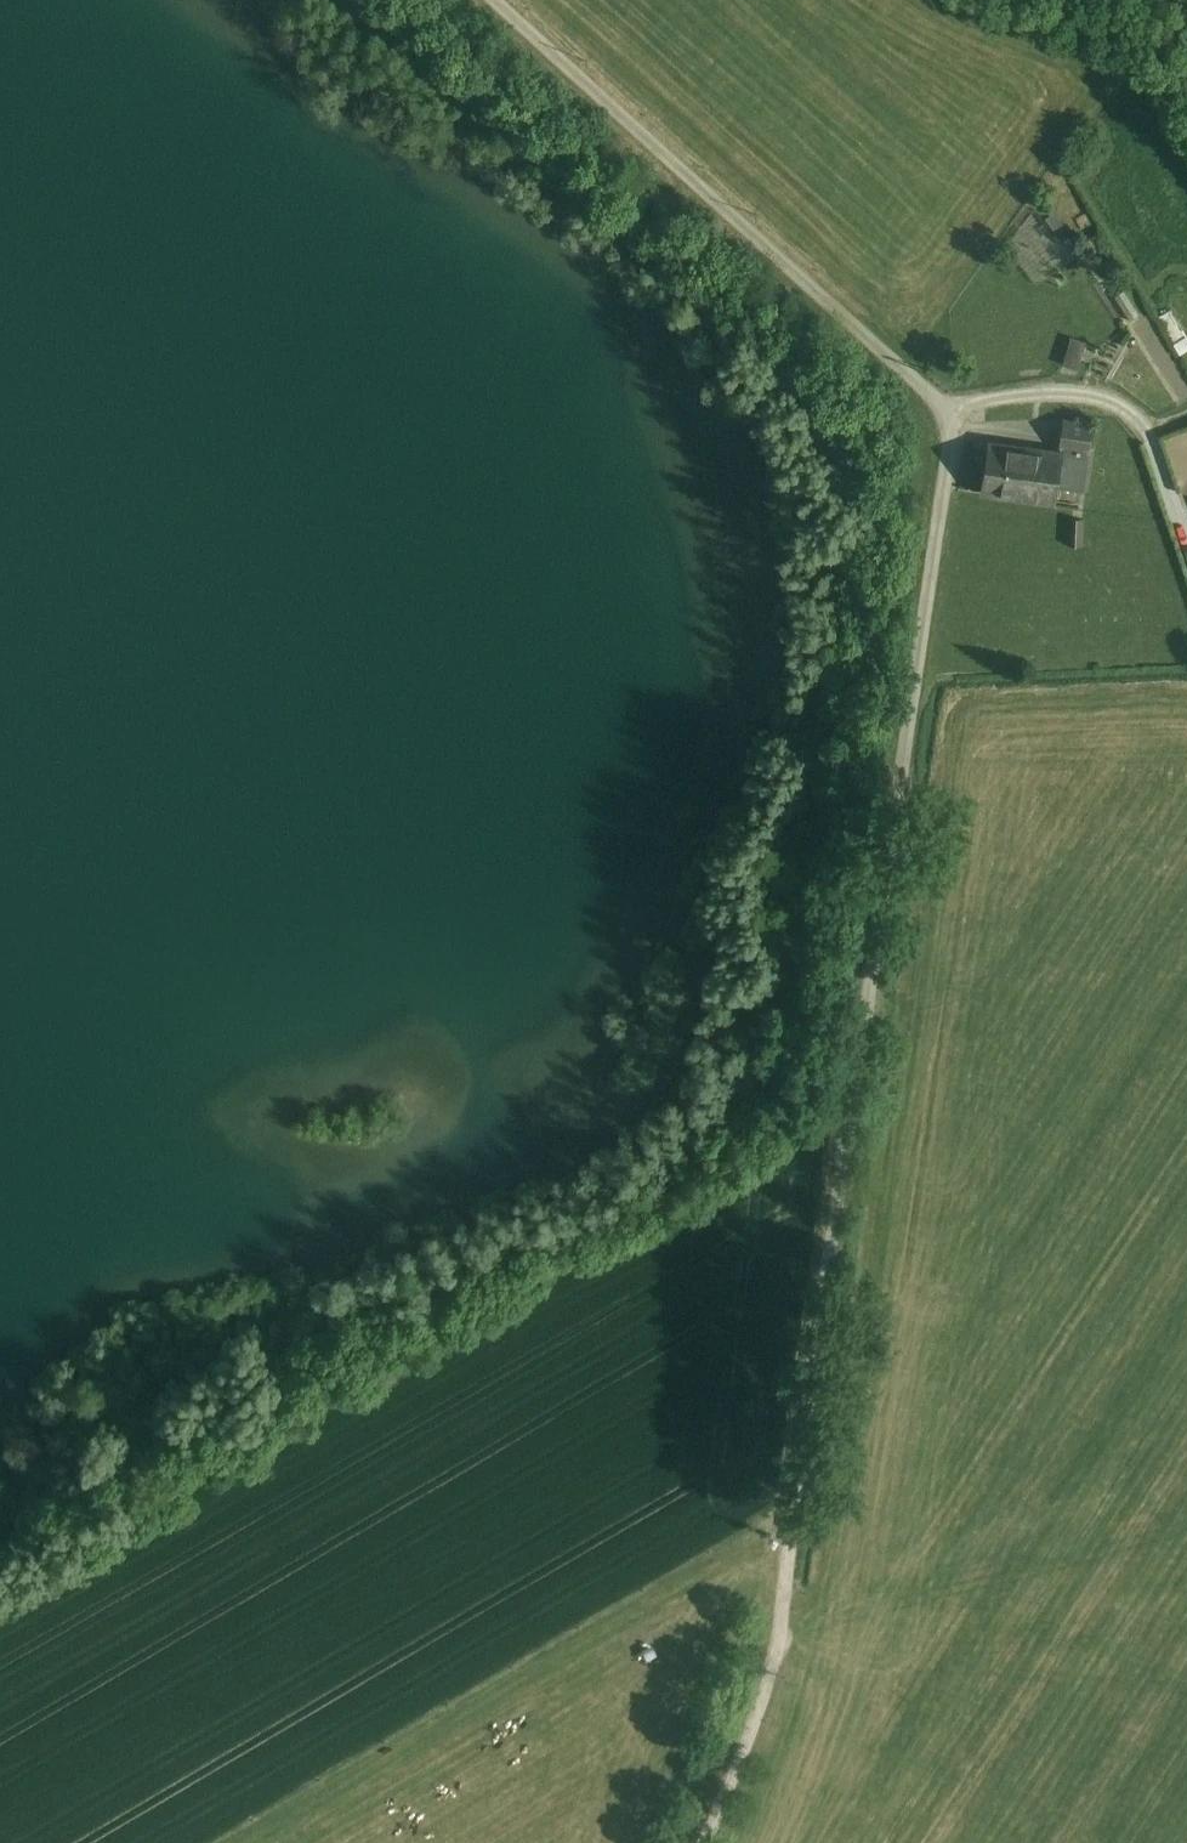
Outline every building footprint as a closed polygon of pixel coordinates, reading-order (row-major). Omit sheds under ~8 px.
[(1055,208),(1047,214),(1063,236),(1071,231),(1055,208)] [(1125,286),(1114,292),(1128,317),(1139,311),(1125,286)] [(1086,338),(1072,335),(1064,362),(1078,366),(1086,338)] [(1092,422),(1065,418),(1061,447),(1088,451),(1092,422)] [(991,442),(985,489),(1054,499),(1056,484),(1061,452),(991,442)] [(1056,484),(1083,488),(1088,451),(1061,447),(1061,452),(1056,484)] [(1085,516),(1071,516),(1071,545),(1085,545),(1085,516)]
